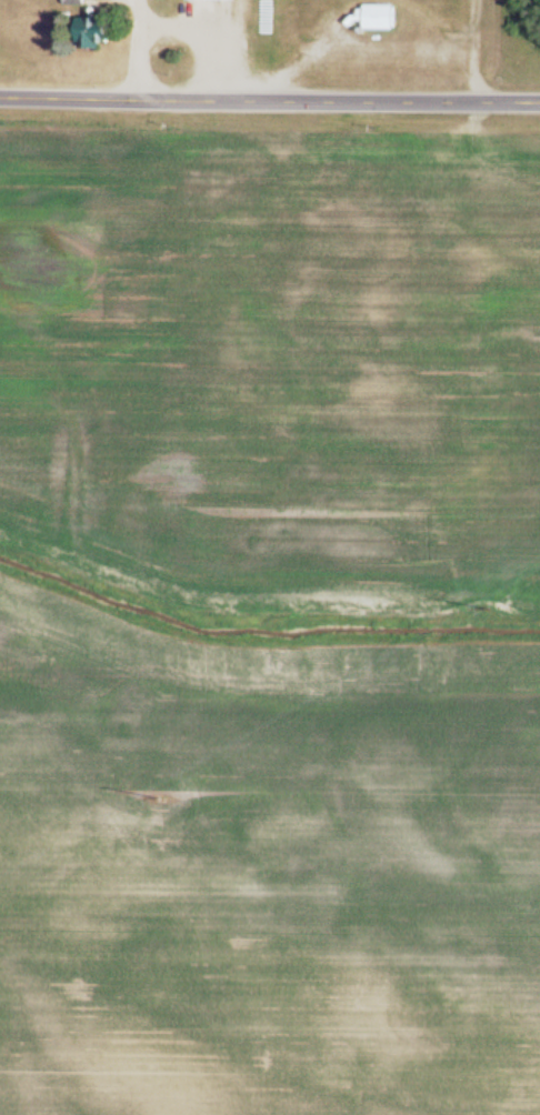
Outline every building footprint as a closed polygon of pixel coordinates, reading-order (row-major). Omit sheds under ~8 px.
[(370,32),(400,32),(400,7),(370,7),(370,32)] [(118,48),(118,20),(86,20),(86,48),(118,48)]
